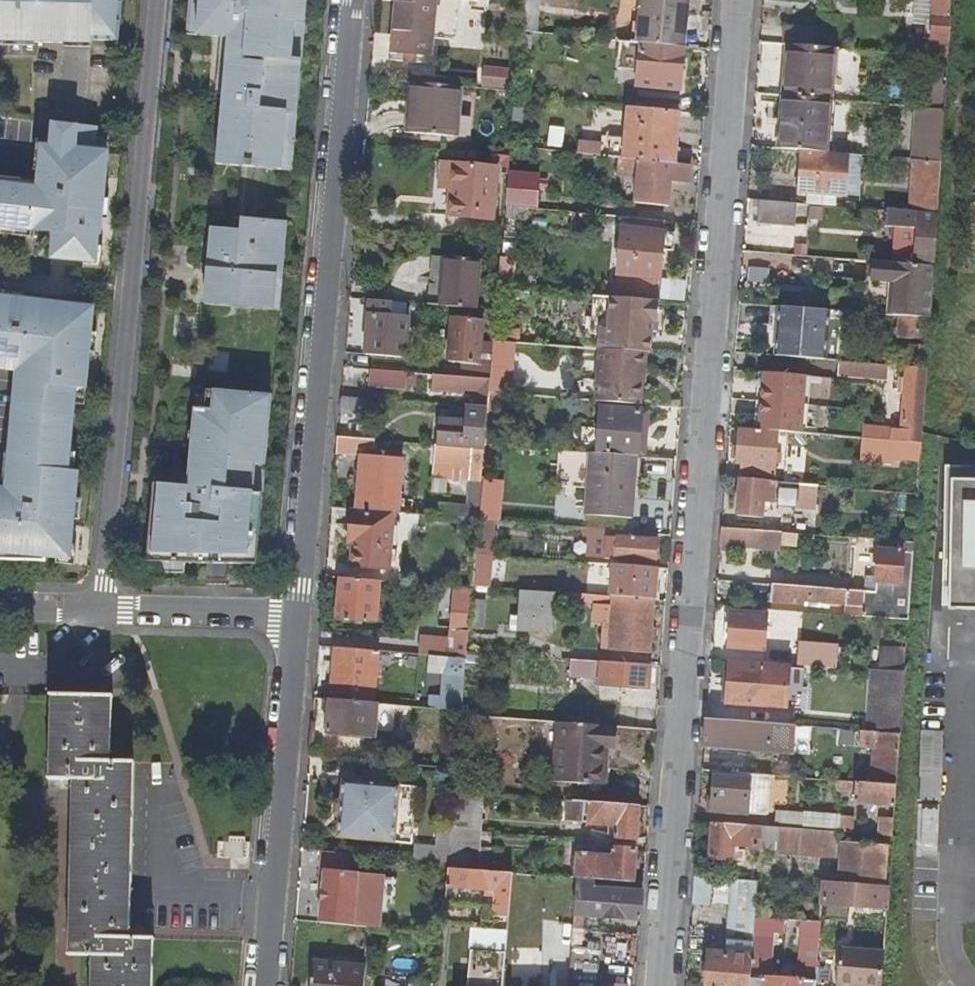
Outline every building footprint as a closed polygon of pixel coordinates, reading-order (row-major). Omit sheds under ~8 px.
[(119,0),(0,0),(0,38),(117,42),(119,0)] [(200,0),(190,0),(188,34),(197,34),(200,0)] [(306,0),(200,0),(197,34),(221,36),(216,89),(222,90),(217,162),(282,167),(287,108),(296,109),(301,59),(291,58),(295,21),(304,22),(306,0)] [(397,1),(393,52),(432,56),(434,39),(453,40),(456,8),(459,8),(459,4),(460,0),(382,0),(397,1)] [(522,31),(536,33),(539,0),(524,0),(522,31)] [(639,43),(684,47),(689,0),(643,0),(639,43)] [(909,54),(936,56),(950,58),(953,16),(951,16),(952,0),(935,0),(934,22),(927,21),(926,38),(911,37),(909,54)] [(301,59),(304,22),(295,21),(291,58),(301,59)] [(784,26),(783,41),(813,43),(814,29),(784,26)] [(616,40),(615,54),(629,56),(630,42),(616,40)] [(639,57),(637,87),(680,91),(684,47),(639,43),(630,42),(629,56),(639,57)] [(790,45),(786,97),(830,100),(834,49),(790,45)] [(936,56),(934,87),(948,88),(950,58),(936,56)] [(485,67),(486,85),(513,84),(512,66),(485,67)] [(415,85),(410,133),(454,138),(459,89),(415,85)] [(934,87),(933,108),(947,109),(948,88),(934,87)] [(780,97),(776,150),(782,150),(786,97),(780,97)] [(786,97),(782,150),(803,152),(826,153),(830,100),(786,97)] [(648,100),(647,109),(666,111),(667,102),(648,100)] [(830,100),(826,153),(832,154),(836,101),(830,100)] [(918,107),(914,160),(943,162),(947,109),(933,108),(918,107)] [(291,167),(296,109),(287,108),(282,167),(291,167)] [(628,108),(624,160),(675,165),(680,113),(666,111),(647,109),(628,108)] [(0,185),(0,229),(49,234),(48,253),(100,259),(113,126),(51,120),(42,189),(0,185)] [(803,152),(800,193),(834,196),(836,182),(846,183),(848,155),(832,154),(826,153),(803,152)] [(436,169),(432,210),(492,216),(497,163),(493,163),(443,159),(442,170),(436,169)] [(638,178),(636,204),(670,208),(673,181),(689,183),(690,166),(675,165),(624,160),(619,159),(618,176),(638,178)] [(914,160),(910,213),(939,215),(943,162),(914,160)] [(509,176),(506,205),(527,207),(536,208),(539,177),(509,174),(509,176)] [(836,182),(834,196),(845,197),(846,183),(836,182)] [(759,201),(758,223),(795,226),(796,204),(759,201)] [(506,206),(505,218),(526,219),(527,208),(506,206)] [(917,220),(914,265),(935,267),(939,215),(910,213),(902,212),(901,219),(917,220)] [(235,228),(210,226),(205,302),(274,306),(276,276),(282,276),(286,218),(235,215),(235,228)] [(628,228),(627,245),(624,245),(623,255),(664,259),(665,249),(675,249),(676,233),(666,232),(667,221),(634,218),(633,229),(628,228)] [(447,258),(442,307),(475,310),(478,280),(489,281),(490,262),(447,258)] [(867,261),(866,280),(873,280),(874,262),(867,261)] [(895,282),(893,316),(900,317),(921,319),(931,319),(934,284),(935,267),(914,265),(874,262),(873,280),(895,282)] [(11,298),(0,296),(0,369),(5,369),(11,298)] [(658,323),(660,301),(611,297),(609,329),(606,329),(601,333),(600,349),(601,350),(645,353),(651,353),(653,332),(654,323),(658,323)] [(78,558),(92,305),(11,298),(5,369),(0,445),(0,559),(78,558)] [(371,301),(366,355),(405,359),(408,319),(387,317),(389,302),(371,301)] [(779,306),(776,357),(827,361),(831,311),(779,306)] [(900,317),(899,338),(920,339),(921,319),(900,317)] [(454,319),(450,362),(472,364),(480,365),(483,321),(454,319)] [(494,342),(493,357),(508,358),(509,343),(494,342)] [(910,346),(909,362),(928,364),(929,347),(910,346)] [(601,350),(597,401),(641,404),(645,353),(601,350)] [(492,366),(491,380),(507,381),(508,358),(493,357),(492,366)] [(840,362),(839,377),(888,381),(890,366),(840,362)] [(472,364),(471,378),(491,380),(492,366),(480,365),(472,364)] [(865,427),(864,439),(898,441),(922,443),(923,436),(923,435),(928,369),(908,367),(907,379),(901,378),(900,394),(906,395),(903,430),(865,427)] [(358,369),(357,382),(399,386),(401,373),(358,369)] [(434,375),(433,389),(477,393),(476,408),(488,409),(490,392),(491,380),(471,378),(434,375)] [(146,557),(256,553),(261,486),(252,485),(254,457),(264,457),(269,391),(211,387),(209,409),(191,407),(186,484),(151,481),(146,557)] [(342,397),(340,413),(372,416),(374,400),(342,397)] [(440,419),(438,445),(484,449),(485,444),(488,409),(476,408),(468,408),(467,422),(440,419)] [(602,408),(598,453),(632,456),(636,456),(639,456),(642,412),(602,408)] [(740,429),(737,464),(742,465),(741,479),(775,482),(779,432),(740,429)] [(338,438),(337,450),(358,452),(358,448),(364,448),(365,440),(338,438)] [(864,439),(862,458),(896,461),(896,458),(898,441),(864,439)] [(898,441),(896,458),(921,460),(922,443),(898,441)] [(437,445),(436,463),(459,465),(472,466),(470,483),(468,506),(447,504),(446,517),(478,519),(484,449),(438,445),(437,445)] [(590,453),(585,516),(632,518),(634,486),(630,486),(632,456),(598,453),(590,453)] [(261,486),(264,457),(254,457),(252,485),(261,486)] [(362,457),(357,509),(394,512),(399,513),(403,460),(362,457)] [(459,465),(458,482),(470,483),(472,466),(459,465)] [(741,479),(739,516),(763,518),(764,503),(771,503),(774,503),(774,496),(801,498),(800,506),(816,508),(818,486),(775,482),(741,479)] [(771,503),(770,512),(799,514),(800,506),(801,498),(774,496),(774,503),(771,503)] [(352,509),(350,533),(355,533),(354,544),(352,566),(389,569),(394,512),(357,509),(352,509)] [(722,529),(721,546),(775,550),(776,533),(722,529)] [(608,543),(607,558),(607,559),(657,563),(659,541),(637,540),(638,534),(586,530),(585,541),(596,542),(608,543)] [(877,577),(875,600),(863,599),(863,609),(862,616),(909,620),(914,543),(879,541),(877,577)] [(596,542),(595,556),(607,558),(608,543),(596,542)] [(475,554),(473,587),(490,588),(492,555),(475,554)] [(614,565),(611,597),(654,600),(657,572),(668,573),(668,570),(614,565)] [(778,570),(778,581),(851,583),(852,571),(778,570)] [(865,576),(864,591),(863,599),(875,600),(877,577),(865,576)] [(342,578),(338,619),(377,622),(381,582),(342,578)] [(406,584),(405,593),(417,594),(418,585),(406,584)] [(773,584),(771,602),(863,609),(863,599),(864,591),(773,584)] [(457,588),(453,631),(469,632),(469,628),(472,602),(473,589),(457,588)] [(522,590),(520,615),(518,630),(549,632),(553,592),(522,590)] [(612,605),(609,650),(650,653),(654,600),(611,597),(565,593),(564,601),(612,605)] [(472,602),(469,628),(484,629),(486,603),(472,602)] [(729,648),(766,651),(769,615),(731,612),(729,648)] [(512,615),(511,629),(518,630),(520,615),(512,615)] [(453,631),(452,643),(468,644),(469,632),(453,631)] [(420,645),(419,655),(431,656),(467,659),(468,651),(468,644),(452,643),(451,648),(420,645)] [(335,648),(330,701),(374,704),(378,652),(335,648)] [(798,648),(797,664),(821,665),(822,650),(798,648)] [(822,650),(821,665),(834,666),(836,651),(822,650)] [(882,651),(881,670),(905,672),(907,652),(882,651)] [(431,656),(430,674),(465,677),(467,659),(431,656)] [(572,659),(571,675),(592,676),(593,661),(572,659)] [(730,659),(727,703),(761,705),(764,667),(781,669),(780,673),(796,674),(797,664),(730,659)] [(593,661),(592,676),(601,677),(602,662),(593,661)] [(602,662),(601,677),(600,684),(648,688),(650,665),(602,662)] [(874,669),(869,731),(900,734),(905,672),(881,670),(874,669)] [(454,688),(452,706),(457,706),(457,711),(462,711),(464,689),(454,688)] [(93,966),(90,966),(90,968),(91,968),(91,985),(152,985),(153,940),(154,940),(154,938),(126,938),(126,930),(129,930),(133,763),(108,762),(108,754),(112,754),(112,752),(111,752),(112,699),(113,699),(114,697),(50,695),(50,698),(51,698),(49,779),(48,779),(48,781),(76,782),(75,789),(72,789),(69,957),(93,958),(93,966)] [(330,701),(327,733),(375,736),(376,731),(394,733),(397,706),(374,704),(330,701)] [(457,769),(455,792),(468,793),(470,764),(476,764),(478,744),(472,743),(475,716),(462,715),(457,769)] [(707,720),(705,748),(793,755),(795,726),(707,720)] [(561,722),(556,782),(601,785),(604,747),(613,748),(614,728),(606,728),(606,726),(561,722)] [(875,746),(873,783),(897,785),(900,734),(869,731),(861,731),(861,745),(875,746)] [(716,777),(714,811),(765,815),(768,775),(732,772),(732,778),(716,777)] [(857,792),(857,801),(895,804),(897,785),(873,783),(832,780),(832,786),(837,786),(837,790),(857,792)] [(400,786),(343,781),(341,800),(336,804),(335,815),(339,820),(337,839),(394,844),(400,786)] [(454,807),(452,831),(482,833),(485,795),(468,793),(455,792),(455,793),(454,807)] [(567,821),(610,824),(609,833),(615,838),(636,839),(639,806),(568,801),(567,821)] [(808,814),(807,830),(838,832),(839,816),(808,814)] [(881,819),(880,836),(893,837),(894,820),(881,819)] [(713,823),(711,860),(745,862),(746,851),(738,850),(739,847),(759,848),(759,847),(776,849),(775,853),(837,858),(839,832),(838,832),(807,830),(713,823)] [(452,833),(449,863),(449,868),(479,871),(482,833),(452,831),(452,833)] [(438,832),(437,848),(416,847),(414,860),(449,863),(452,833),(438,832)] [(845,846),(841,883),(884,886),(887,849),(845,846)] [(599,849),(598,857),(574,855),(572,878),(578,878),(594,879),(633,882),(635,850),(614,848),(599,849)] [(325,872),(320,923),(353,926),(357,875),(352,874),(352,870),(347,869),(349,855),(322,853),(321,871),(325,872)] [(479,871),(449,868),(446,903),(473,905),(474,890),(496,892),(493,923),(509,924),(509,923),(513,873),(479,871)] [(573,938),(568,985),(597,985),(600,950),(581,948),(584,916),(640,920),(643,893),(593,889),(594,879),(578,878),(573,938)] [(707,985),(751,985),(756,915),(758,882),(733,881),(727,953),(709,952),(707,985)] [(823,882),(820,919),(834,920),(835,905),(880,909),(878,928),(870,927),(869,945),(885,947),(889,886),(884,886),(841,883),(823,882)] [(474,890),(473,905),(484,906),(483,922),(493,923),(496,892),(474,890)] [(820,919),(803,918),(799,974),(796,974),(795,980),(770,978),(774,923),(781,924),(782,917),(756,915),(751,985),(815,985),(820,919)] [(434,920),(433,932),(443,933),(444,921),(434,920)] [(508,933),(472,930),(468,985),(503,985),(508,933)] [(552,985),(568,985),(573,938),(563,937),(560,969),(554,969),(552,985)] [(836,985),(882,985),(884,953),(839,950),(836,985)] [(310,985),(363,985),(365,967),(311,964),(310,985)]
